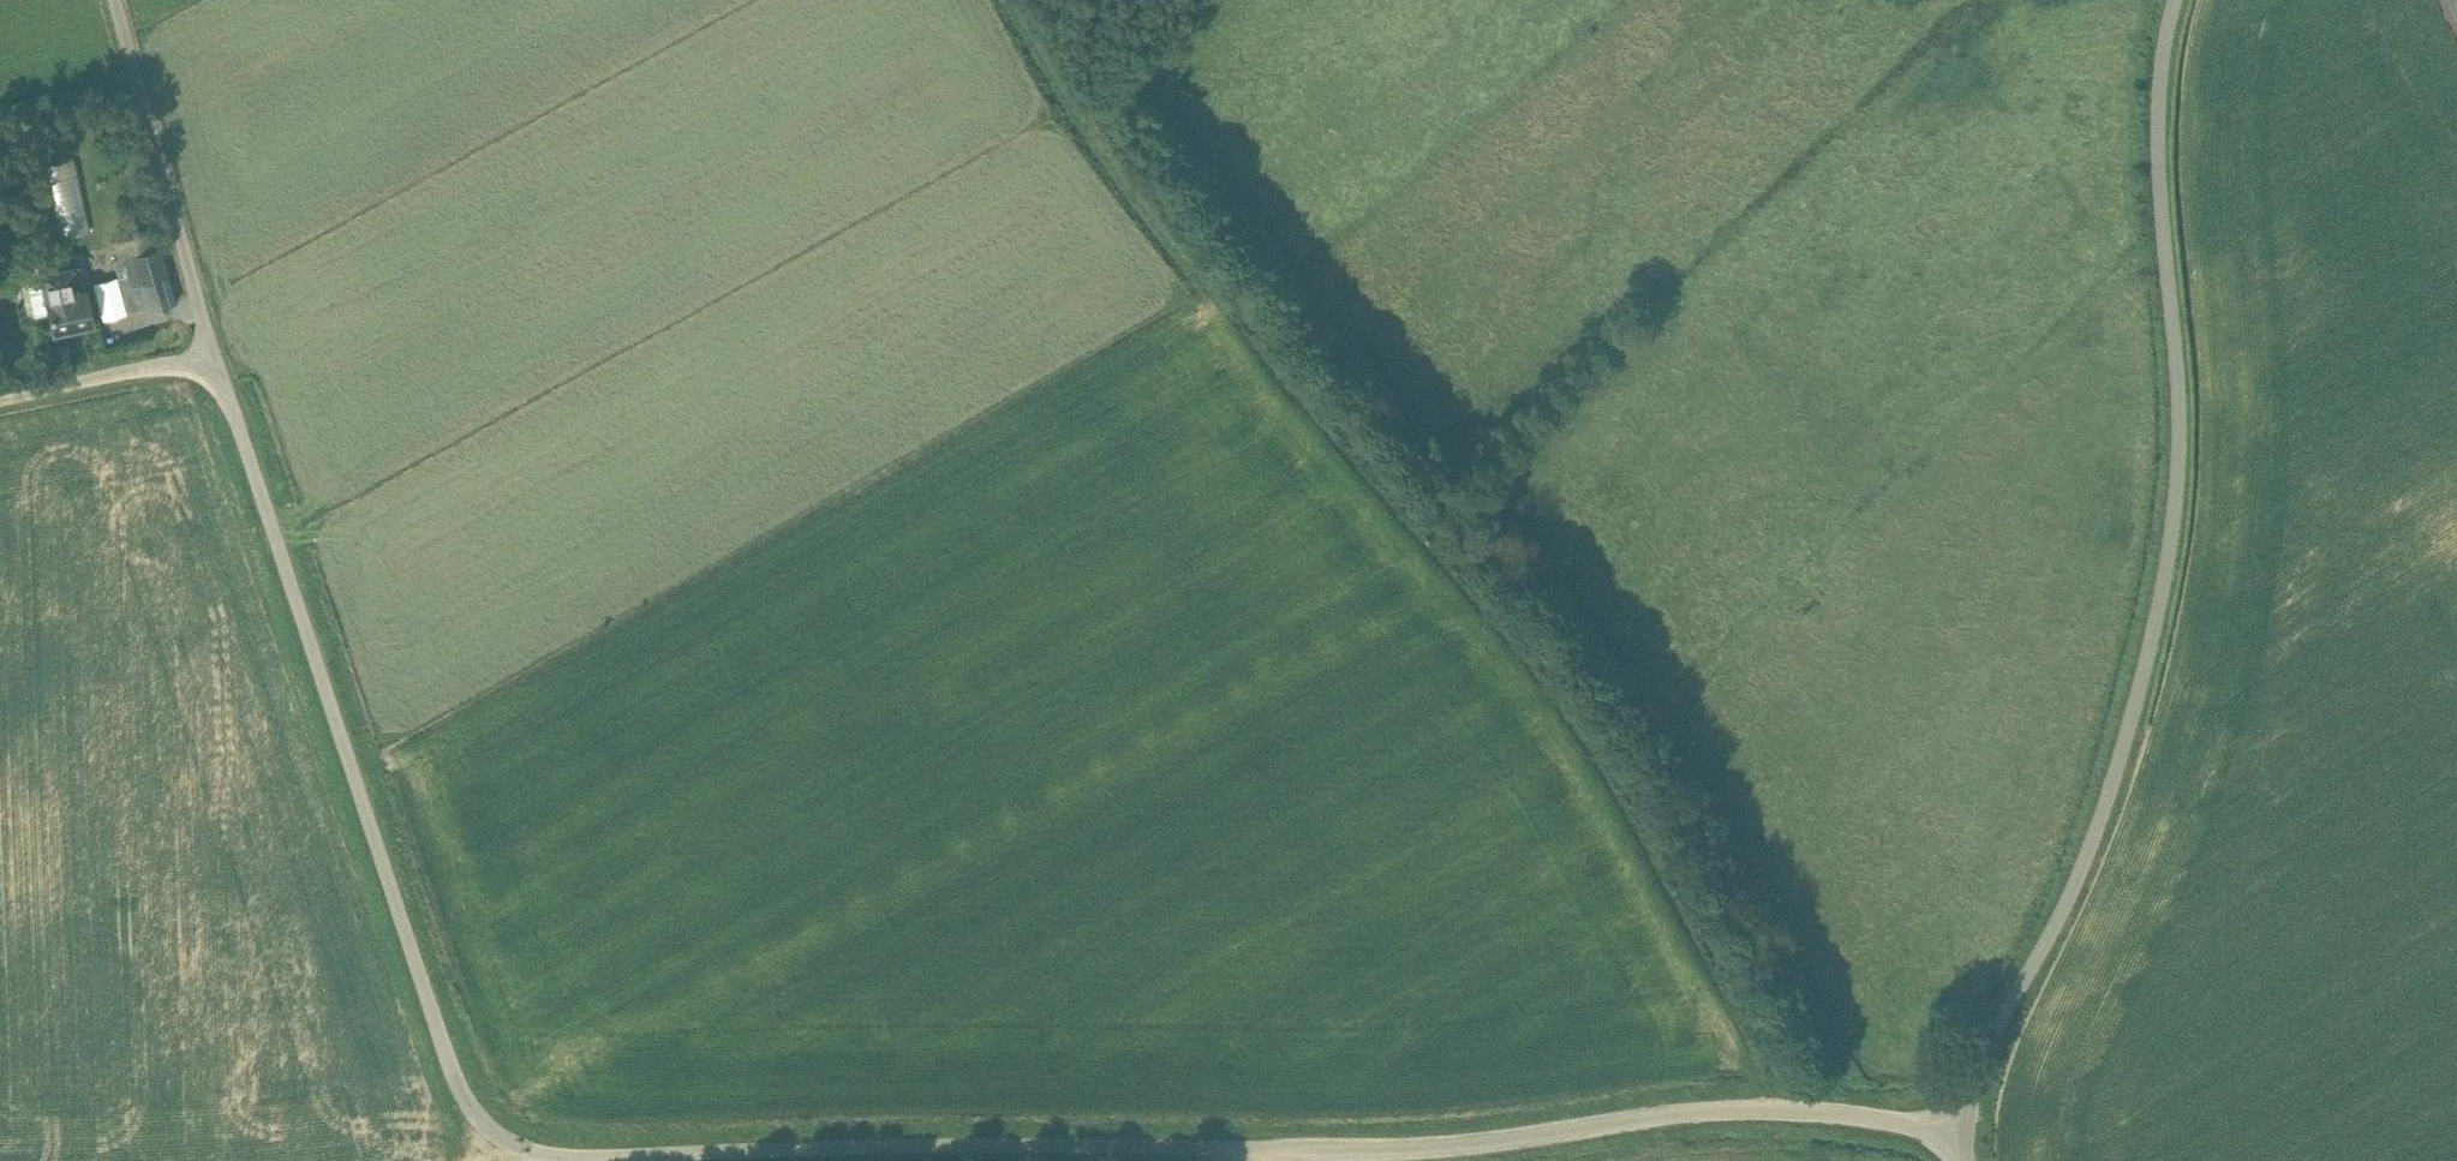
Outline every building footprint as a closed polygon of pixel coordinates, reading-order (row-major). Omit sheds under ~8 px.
[(62,231),(82,228),(74,178),(54,181),(62,231)] [(115,260),(131,312),(148,306),(150,310),(177,301),(160,246),(115,260)] [(53,328),(94,320),(87,288),(85,288),(80,263),(42,271),(44,281),(28,284),(35,315),(50,312),(53,328)]
